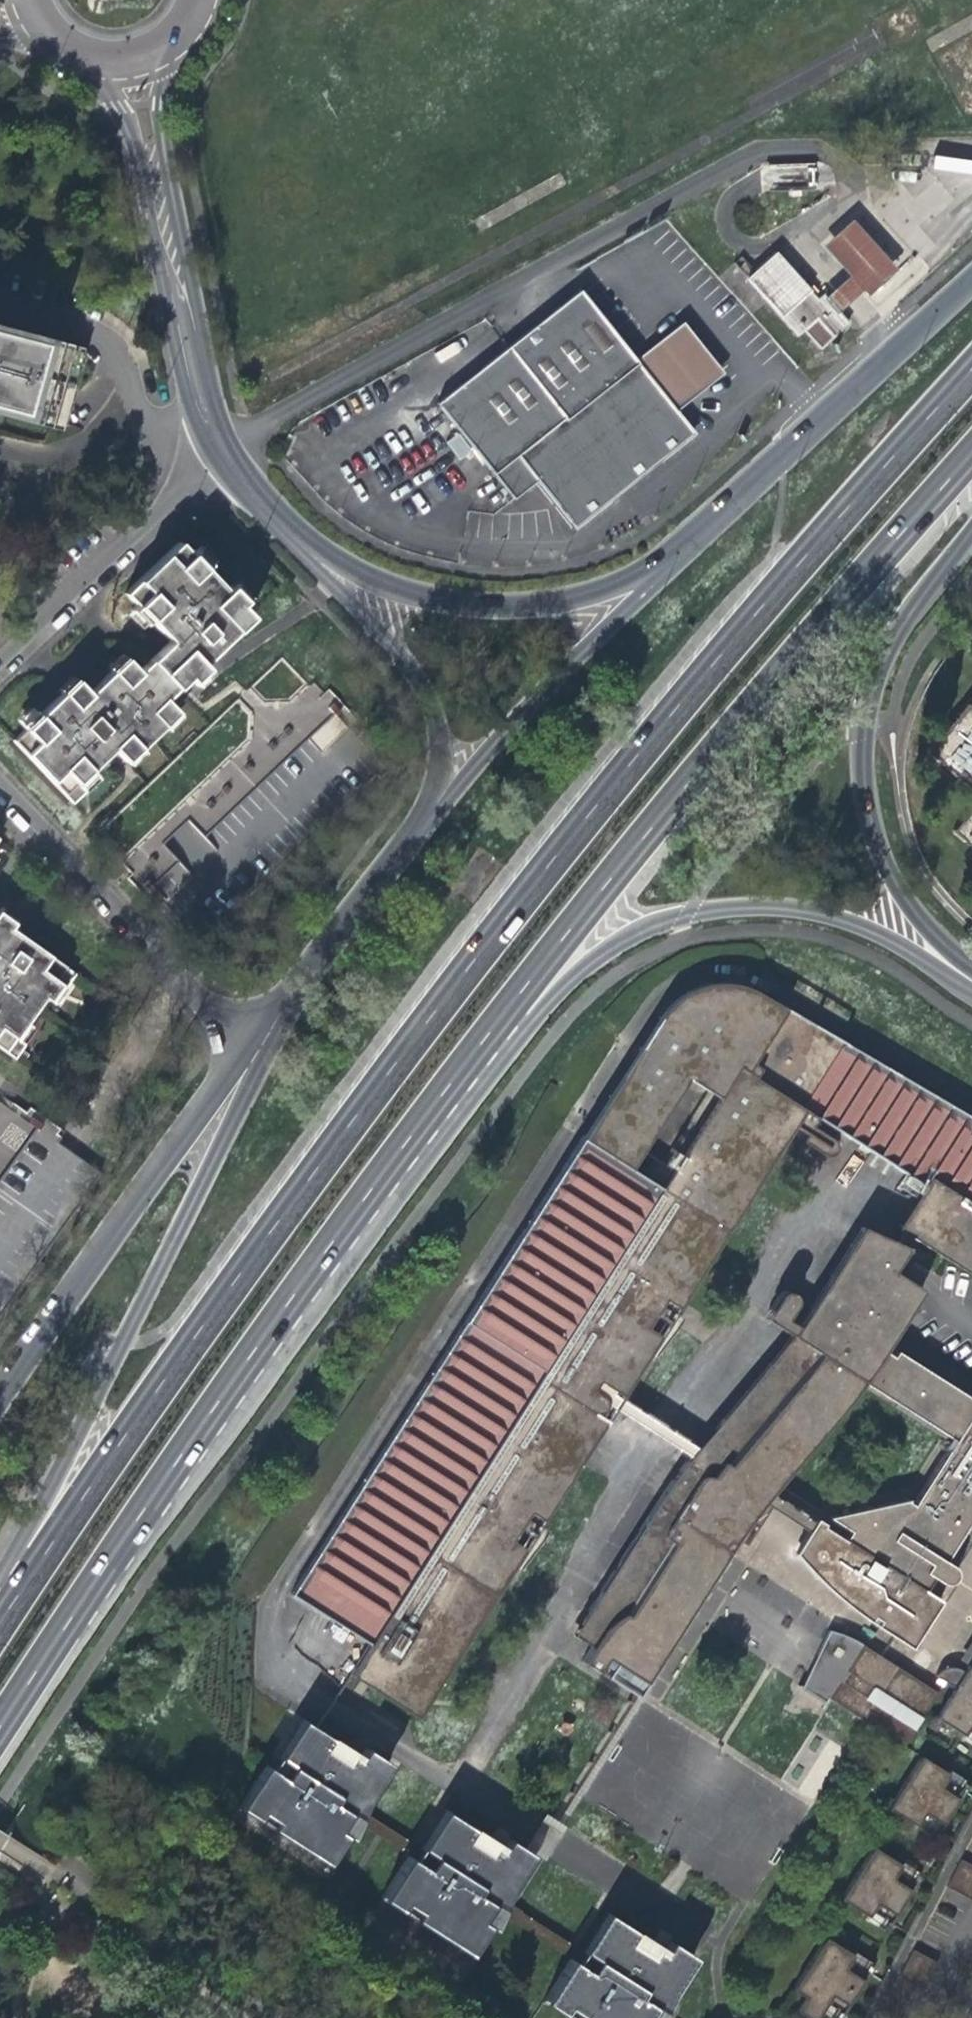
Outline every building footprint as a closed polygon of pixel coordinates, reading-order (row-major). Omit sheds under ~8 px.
[(832,170),(831,159),(761,161),(762,173),(762,192),(832,190),(832,170)] [(847,273),(823,295),(836,310),(859,288),(866,295),(896,267),(849,217),(820,243),(847,273)] [(846,320),(836,310),(823,295),(820,292),(814,297),(772,250),(742,276),(794,333),(799,328),(816,346),(829,334),(830,335),(846,320)] [(578,530),(653,466),(637,366),(633,362),(577,294),(514,347),(442,406),(518,499),(538,481),(578,530)] [(679,323),(636,359),(637,366),(676,413),(722,375),(679,323)] [(61,425),(83,353),(0,331),(0,408),(61,425)] [(693,433),(676,413),(637,366),(653,466),(693,433)] [(456,433),(446,444),(461,458),(472,447),(456,433)] [(189,554),(178,543),(123,593),(135,606),(130,611),(143,625),(150,619),(171,640),(150,657),(177,686),(185,676),(190,681),(205,668),(201,663),(251,618),(238,604),(243,600),(229,585),(224,590),(203,568),(207,564),(194,550),(189,554)] [(177,686),(150,657),(136,670),(123,657),(87,692),(76,680),(39,716),(33,712),(19,725),(23,729),(11,741),(72,804),(85,791),(81,787),(95,774),(91,770),(113,749),(124,761),(174,713),(162,700),(177,686)] [(971,701),(931,750),(971,785),(971,702),(971,701)] [(958,831),(971,842),(971,814),(958,831)] [(154,886),(167,899),(191,874),(172,856),(155,874),(160,880),(154,886)] [(14,1054),(21,1045),(16,1041),(27,1025),(24,1023),(43,996),(49,1000),(58,986),(64,988),(74,974),(10,929),(13,924),(0,915),(0,1045),(14,1054)] [(626,1168),(684,1077),(648,1055),(664,1028),(666,1025),(667,1023),(669,1021),(670,1019),(672,1017),(674,1015),(676,1013),(678,1011),(680,1010),(682,1008),(684,1007),(686,1005),(689,1004),(691,1003),(693,1001),(696,1000),(698,999),(701,998),(703,998),(704,998),(706,997),(708,997),(710,996),(712,996),(715,996),(717,996),(720,996),(722,996),(724,996),(726,997),(728,997),(731,997),(733,998),(735,999),(737,999),(740,1000),(742,1001),(744,1002),(746,1003),(800,1035),(808,1023),(743,987),(737,985),(724,982),(714,982),(701,984),(691,987),(682,991),(674,997),(664,1007),(651,1023),(639,1039),(578,1137),(626,1168)] [(492,1595),(486,1591),(531,1519),(540,1496),(555,1407),(550,1404),(558,1393),(581,1406),(581,1407),(582,1407),(583,1408),(584,1408),(585,1408),(585,1409),(586,1409),(587,1409),(588,1409),(589,1409),(590,1408),(591,1408),(592,1408),(593,1407),(594,1407),(595,1406),(595,1405),(596,1405),(596,1404),(597,1403),(597,1402),(598,1401),(597,1401),(598,1400),(598,1399),(598,1398),(598,1397),(598,1396),(597,1395),(596,1394),(596,1393),(595,1392),(594,1391),(580,1381),(586,1372),(608,1387),(784,1119),(792,1124),(804,1132),(814,1117),(920,1185),(943,1188),(951,1193),(941,1208),(930,1201),(907,1236),(944,1260),(946,1257),(971,1273),(971,1120),(969,1117),(808,1023),(800,1035),(746,1003),(744,1002),(742,1001),(740,1000),(737,999),(735,999),(733,998),(731,997),(728,997),(726,997),(724,996),(722,996),(720,996),(717,996),(715,996),(712,996),(710,996),(708,997),(706,997),(704,998),(703,998),(701,998),(698,999),(696,1000),(693,1001),(691,1003),(689,1004),(686,1005),(684,1007),(682,1008),(680,1010),(678,1011),(676,1013),(674,1015),(672,1017),(670,1019),(669,1021),(667,1023),(666,1025),(664,1028),(648,1055),(684,1077),(714,1097),(722,1101),(673,1179),(648,1163),(640,1177),(626,1168),(578,1137),(288,1595),(368,1646),(376,1651),(388,1631),(403,1640),(383,1670),(427,1697),(447,1666),(445,1664),(450,1656),(452,1657),(492,1595)] [(652,1158),(648,1163),(673,1179),(722,1101),(714,1097),(669,1169),(652,1158)] [(36,1123),(0,1098),(0,1176),(36,1123)] [(492,1595),(792,1124),(784,1119),(608,1387),(586,1372),(580,1381),(594,1391),(595,1392),(596,1393),(596,1394),(597,1395),(598,1396),(598,1397),(598,1398),(598,1399),(598,1400),(597,1401),(598,1401),(597,1402),(597,1403),(596,1404),(596,1405),(595,1405),(595,1406),(594,1407),(593,1407),(592,1408),(591,1408),(590,1408),(589,1409),(588,1409),(587,1409),(586,1409),(585,1409),(585,1408),(584,1408),(583,1408),(582,1407),(581,1407),(581,1406),(558,1393),(550,1404),(555,1407),(540,1496),(531,1519),(486,1591),(492,1595)] [(887,1269),(907,1236),(930,1201),(941,1208),(951,1193),(943,1188),(920,1185),(886,1240),(857,1226),(809,1300),(712,1419),(730,1430),(730,1429),(731,1429),(731,1428),(732,1428),(733,1428),(733,1427),(734,1427),(735,1427),(736,1427),(736,1428),(737,1428),(738,1429),(741,1425),(732,1419),(828,1312),(818,1305),(854,1248),(887,1269)] [(887,1269),(854,1248),(818,1305),(828,1312),(732,1419),(741,1425),(738,1429),(737,1428),(736,1428),(736,1427),(735,1427),(734,1427),(733,1427),(733,1428),(732,1428),(731,1428),(731,1429),(730,1429),(730,1430),(712,1419),(685,1460),(679,1456),(647,1500),(580,1606),(599,1617),(585,1640),(574,1656),(589,1665),(593,1658),(631,1683),(653,1650),(649,1648),(730,1521),(728,1519),(734,1510),(759,1471),(766,1476),(828,1398),(839,1404),(858,1374),(949,1431),(902,1505),(896,1502),(894,1494),(828,1515),(849,1529),(865,1539),(856,1552),(852,1549),(841,1568),(870,1587),(874,1589),(879,1591),(883,1594),(887,1596),(892,1598),(896,1600),(900,1602),(901,1602),(902,1602),(903,1603),(904,1603),(905,1603),(906,1603),(907,1603),(908,1603),(909,1603),(910,1603),(911,1603),(912,1603),(913,1602),(922,1589),(927,1581),(928,1583),(932,1586),(935,1586),(939,1586),(945,1584),(948,1582),(951,1579),(952,1575),(952,1570),(948,1564),(946,1562),(933,1553),(971,1492),(971,1400),(893,1350),(889,1356),(880,1350),(875,1346),(908,1294),(900,1289),(904,1281),(887,1269)] [(919,1290),(904,1281),(900,1289),(908,1294),(875,1346),(880,1350),(919,1290)] [(769,1491),(839,1404),(828,1398),(766,1476),(759,1471),(734,1510),(750,1520),(763,1500),(807,1528),(793,1551),(800,1560),(811,1573),(829,1591),(842,1603),(856,1614),(891,1637),(907,1648),(938,1599),(922,1589),(913,1602),(912,1603),(911,1603),(910,1603),(909,1603),(908,1603),(907,1603),(906,1603),(905,1603),(904,1603),(903,1603),(902,1602),(901,1602),(900,1602),(896,1600),(892,1598),(887,1596),(883,1594),(879,1591),(874,1589),(870,1587),(841,1568),(852,1549),(856,1552),(865,1539),(849,1529),(843,1538),(769,1491)] [(962,1581),(971,1586),(971,1563),(962,1581)] [(566,1628),(585,1640),(599,1617),(580,1606),(566,1628)] [(860,1719),(895,1665),(881,1655),(860,1641),(850,1636),(843,1632),(836,1630),(827,1628),(798,1686),(821,1701),(824,1696),(860,1719)] [(413,1718),(427,1697),(383,1670),(403,1640),(388,1631),(376,1651),(368,1646),(348,1676),(413,1718)] [(895,1665),(860,1719),(901,1744),(935,1691),(895,1665)] [(961,1671),(971,1678),(971,1669),(965,1665),(961,1671)] [(971,1736),(971,1678),(961,1671),(957,1669),(950,1667),(943,1668),(937,1671),(933,1677),(941,1681),(950,1688),(931,1718),(960,1736),(963,1730),(971,1736)] [(334,1829),(342,1817),(344,1814),(337,1809),(342,1800),(355,1809),(362,1797),(360,1796),(382,1761),(361,1747),(357,1755),(354,1760),(346,1755),(341,1763),(320,1750),(328,1737),(313,1728),(298,1718),(273,1757),(281,1762),(274,1773),(261,1765),(234,1807),(324,1863),(343,1835),(334,1829)] [(963,1730),(960,1736),(971,1744),(971,1736),(963,1730)] [(357,1755),(328,1737),(320,1750),(341,1763),(346,1755),(354,1760),(357,1755)] [(916,1820),(935,1832),(961,1791),(942,1780),(946,1774),(917,1756),(884,1808),(913,1826),(916,1820)] [(956,1780),(946,1774),(942,1780),(961,1791),(964,1785),(956,1780)] [(342,1817),(403,1856),(420,1866),(428,1855),(415,1847),(355,1809),(342,1800),(337,1809),(344,1814),(342,1817)] [(440,1808),(415,1847),(428,1855),(420,1866),(403,1856),(377,1897),(466,1953),(484,1924),(477,1919),(486,1907),(488,1905),(480,1900),(485,1891),(498,1899),(506,1888),(503,1886),(526,1851),(503,1836),(498,1845),(495,1849),(488,1844),(483,1852),(462,1839),(470,1827),(440,1808)] [(931,1838),(935,1832),(916,1820),(913,1826),(920,1831),(931,1838)] [(498,1845),(470,1827),(462,1839),(483,1852),(488,1844),(495,1849),(498,1845)] [(868,1911),(886,1923),(912,1882),(894,1870),(898,1864),(870,1846),(836,1899),(864,1917),(868,1911)] [(944,1886),(968,1899),(971,1891),(971,1867),(958,1859),(944,1886)] [(907,1870),(898,1864),(894,1870),(912,1882),(916,1876),(907,1870)] [(577,1949),(498,1899),(485,1891),(480,1900),(488,1905),(486,1907),(565,1957),(583,1968),(589,1957),(577,1949)] [(577,1949),(589,1957),(583,1968),(565,1957),(538,1998),(569,2017),(641,2017),(649,2006),(641,2001),(646,1992),(659,2000),(666,1989),(663,1987),(687,1952),(664,1938),(658,1946),(656,1951),(647,1946),(643,1953),(622,1940),(630,1928),(602,1911),(577,1949)] [(882,1928),(886,1923),(868,1911),(864,1917),(874,1923),(882,1928)] [(658,1946),(630,1928),(622,1940),(643,1953),(647,1946),(656,1951),(658,1946)] [(821,2001),(839,2012),(865,1971),(847,1960),(851,1955),(823,1937),(789,1988),(802,1996),(817,2006),(821,2001)] [(856,1958),(851,1955),(847,1960),(865,1971),(868,1966),(856,1958)] [(820,2008),(817,2006),(802,1996),(791,2012),(801,2017),(813,2017),(820,2008)] [(835,2017),(839,2012),(821,2001),(817,2006),(820,2008),(827,2013),(835,2017)]
